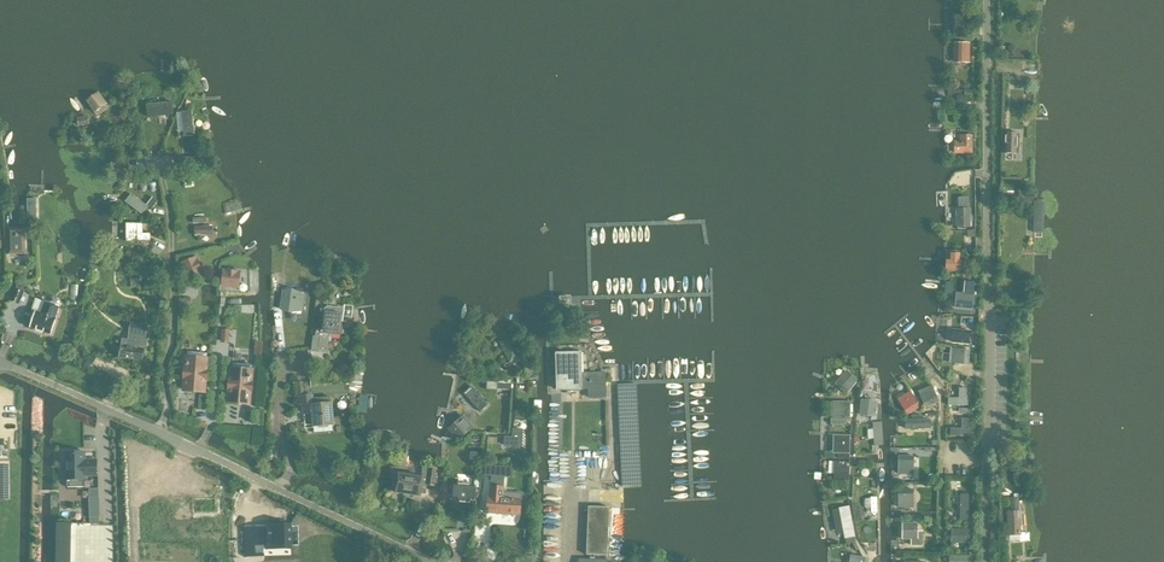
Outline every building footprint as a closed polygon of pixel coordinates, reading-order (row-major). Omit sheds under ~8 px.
[(952,14),(952,35),(965,35),(965,14),(952,14)] [(969,44),(954,44),(954,62),(968,62),(969,44)] [(949,88),(949,97),(972,98),(973,91),(954,90),(954,88),(949,88)] [(94,114),(108,104),(99,91),(85,101),(94,114)] [(149,117),(174,114),(173,104),(148,106),(149,117)] [(185,137),(195,136),(192,111),(182,112),(185,137)] [(87,117),(79,118),(80,126),(89,125),(87,117)] [(1019,154),(1019,134),(1005,134),(1005,153),(1019,154)] [(954,141),(954,154),(973,154),(973,135),(960,135),(960,141),(954,141)] [(185,171),(199,170),(198,160),(185,161),(185,171)] [(132,195),(127,202),(143,214),(147,216),(158,202),(153,198),(146,206),(132,195)] [(959,210),(956,210),(957,227),(970,227),(970,209),(968,209),(968,198),(959,198),(959,210)] [(37,199),(27,199),(28,218),(37,218),(37,199)] [(126,224),(126,242),(150,242),(150,234),(143,234),(143,224),(126,224)] [(196,236),(213,235),(212,226),(195,227),(196,236)] [(9,232),(9,236),(10,252),(24,252),(23,245),(24,245),(24,241),(23,241),(23,231),(9,232)] [(960,271),(961,252),(954,251),(954,253),(947,253),(946,271),(960,271)] [(188,278),(202,273),(196,258),(182,263),(188,278)] [(239,287),(240,273),(224,271),(223,286),(239,287)] [(139,278),(131,278),(131,287),(139,287),(139,278)] [(18,285),(11,301),(19,305),(24,292),(26,290),(27,290),(26,284),(18,285)] [(282,310),(289,313),(302,311),(302,308),(304,295),(292,293),(292,290),(289,290),(289,287),(284,288),(284,291),(282,310)] [(972,309),(973,296),(956,294),(955,308),(972,309)] [(36,312),(31,328),(51,334),(56,318),(55,318),(59,307),(46,302),(42,313),(36,312)] [(340,336),(342,322),(343,312),(340,308),(328,306),(324,309),(323,312),(321,330),(316,329),(315,336),(320,337),(319,348),(327,349),(329,335),(340,336)] [(142,361),(146,337),(148,324),(131,322),(128,340),(123,339),(119,358),(142,361)] [(230,329),(221,329),(221,342),(229,343),(230,329)] [(953,330),(952,342),(969,344),(970,332),(953,330)] [(968,365),(969,351),(952,349),(951,355),(954,355),(953,364),(968,365)] [(206,380),(206,372),(207,354),(188,352),(185,390),(204,391),(205,380),(206,380)] [(581,374),(581,353),(557,354),(558,390),(582,389),(589,389),(589,398),(606,397),(606,382),(605,373),(581,374)] [(526,357),(520,360),(528,374),(535,370),(527,357),(526,357)] [(249,403),(252,372),(252,365),(233,363),(231,382),(230,381),(230,389),(230,390),(229,401),(249,403)] [(846,394),(857,381),(846,372),(835,385),(846,394)] [(303,382),(297,382),(298,397),(299,405),(303,405),(304,412),(312,411),(313,427),(314,427),(314,433),(333,432),(332,425),(333,425),(331,398),(312,399),(312,396),(304,396),(303,382)] [(636,385),(618,385),(623,488),(641,487),(636,385)] [(925,408),(939,402),(932,386),(926,389),(928,391),(920,395),(925,408)] [(471,387),(464,394),(477,408),(476,408),(480,413),(489,405),(485,400),(484,401),(471,387)] [(907,415),(919,407),(910,392),(905,395),(907,398),(899,402),(907,415)] [(875,417),(877,402),(862,401),(860,415),(875,417)] [(835,418),(849,418),(850,418),(851,402),(836,402),(835,418)] [(464,415),(448,429),(459,441),(475,427),(464,415)] [(881,422),(873,422),(874,446),(878,446),(882,445),(881,422)] [(522,447),(523,429),(513,429),(512,438),(504,437),(504,446),(522,447)] [(850,454),(850,436),(837,435),(836,454),(850,454)] [(66,453),(67,480),(67,488),(75,487),(75,480),(85,480),(85,476),(97,476),(97,461),(88,461),(88,462),(85,462),(85,452),(66,453)] [(913,472),(913,457),(899,457),(898,474),(904,474),(904,471),(913,472)] [(849,482),(850,462),(839,462),(838,474),(835,474),(834,481),(849,482)] [(488,475),(487,487),(491,487),(490,497),(488,497),(487,513),(520,516),(522,493),(503,492),(504,487),(495,486),(496,475),(495,475),(496,473),(497,466),(486,465),(485,475),(488,475)] [(397,474),(394,492),(419,496),(421,487),(426,488),(427,485),(434,486),(437,468),(423,466),(422,473),(423,474),(422,478),(397,474)] [(454,484),(453,498),(458,499),(458,500),(468,501),(468,498),(473,499),(474,485),(454,484)] [(913,505),(913,490),(899,490),(899,508),(905,508),(905,505),(913,505)] [(90,495),(90,518),(100,518),(99,495),(90,495)] [(610,508),(589,507),(587,555),(595,556),(595,561),(580,560),(580,561),(608,561),(606,561),(606,556),(607,556),(610,508)] [(849,507),(840,509),(844,533),(845,539),(855,537),(849,507)] [(1009,535),(1013,535),(1020,535),(1019,512),(1008,512),(1009,535)] [(861,513),(854,515),(855,522),(862,521),(861,513)] [(56,561),(71,561),(72,523),(57,523),(56,561)] [(917,540),(917,524),(902,524),(902,540),(917,540)] [(294,545),(294,527),(271,527),(271,530),(266,530),(266,528),(255,528),(255,539),(247,539),(247,556),(258,556),(258,552),(256,552),(256,544),(266,544),(266,542),(271,542),(271,545),(294,545)] [(953,531),(953,545),(971,545),(970,531),(953,531)]
